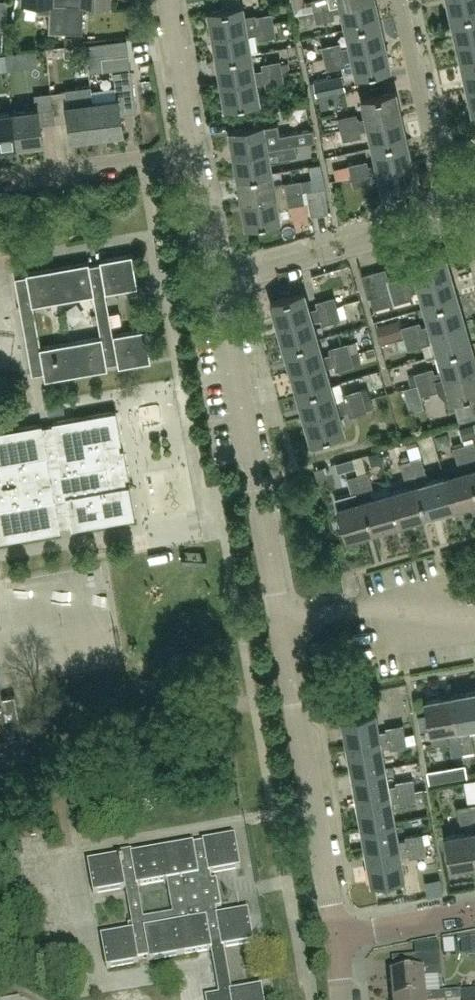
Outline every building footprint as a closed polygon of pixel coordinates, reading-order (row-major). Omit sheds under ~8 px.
[(38,11),(50,12),(50,32),(66,32),(67,4),(51,4),(51,0),(39,0),(38,11)] [(360,0),(313,0),(315,10),(360,0)] [(347,28),(380,20),(376,0),(360,0),(315,10),(318,21),(334,17),(333,11),(343,9),(347,28)] [(453,17),(474,12),(474,0),(449,0),(453,17)] [(84,5),(67,4),(66,32),(83,33),(84,5)] [(214,35),(274,24),(272,13),(255,16),(255,15),(245,16),(243,4),(210,10),(210,11),(214,34),(214,35)] [(458,41),(474,37),(474,12),(453,17),(458,41)] [(326,57),(386,44),(380,20),(347,28),(352,47),(342,49),(340,44),(324,48),(326,57)] [(218,58),(251,52),(248,34),(258,32),(259,38),(276,35),(274,24),(214,35),(218,58)] [(463,64),(474,61),(474,37),(458,41),(463,64)] [(353,56),(358,75),(391,68),(386,44),(326,57),(328,69),(345,65),(344,58),(353,56)] [(222,81),(222,82),(282,71),(280,61),(264,64),(265,69),(255,71),(251,52),(218,58),(218,59),(222,81)] [(468,88),(474,86),(474,61),(463,64),(468,88)] [(119,98),(94,102),(98,135),(124,131),(122,112),(137,111),(132,71),(116,74),(119,98)] [(284,82),(282,71),(222,82),(223,82),(226,105),(226,106),(260,100),(256,81),(266,79),(267,85),(284,82)] [(345,88),(342,75),(315,81),(317,94),(345,88)] [(67,91),(52,93),(55,121),(70,119),(72,138),(98,135),(94,102),(92,85),(67,89),(67,91)] [(342,128),(402,115),(396,91),(363,98),(367,117),(358,120),(356,114),(340,118),(342,128)] [(55,121),(52,93),(36,95),(38,109),(13,112),(18,145),(43,142),(41,123),(55,121)] [(18,145),(13,112),(0,114),(0,147),(18,145)] [(370,127),(374,146),(407,138),(402,115),(342,128),(344,139),(361,135),(360,129),(370,127)] [(235,154),(295,143),(315,140),(316,140),(314,128),(281,134),(279,124),(264,126),(264,124),(230,130),(231,131),(235,153),(234,153),(235,154)] [(352,175),(412,162),(407,138),(374,146),(378,164),(368,166),(367,161),(350,165),(352,175)] [(239,178),(272,172),(269,153),(279,151),(280,157),(297,154),(295,143),(235,154),(239,177),(239,178)] [(370,176),(380,174),(384,193),(417,186),(412,162),(352,175),(355,186),(371,182),(370,176)] [(243,201),(303,191),(302,183),(301,180),(285,183),(284,181),(274,183),(272,172),(239,178),(243,201)] [(302,183),(303,191),(324,187),(323,179),(302,183)] [(324,187),(303,191),(305,199),(309,198),(312,215),(329,212),(324,187)] [(305,201),(305,199),(303,191),(243,201),(243,202),(247,224),(247,225),(281,220),(279,208),(289,206),(288,204),(305,201)] [(393,291),(451,274),(445,252),(445,251),(412,260),(417,279),(408,282),(406,276),(390,281),(393,291)] [(119,362),(120,366),(152,360),(146,328),(113,334),(110,316),(106,291),(138,286),(133,254),(101,259),(101,263),(90,265),(90,261),(27,272),(27,275),(16,277),(33,374),(46,372),(47,379),(108,368),(108,364),(119,362)] [(361,275),(368,297),(372,297),(381,294),(374,271),(361,275)] [(420,289),(426,307),(458,297),(451,275),(452,274),(451,274),(393,291),(396,302),(412,297),(410,291),(420,289)] [(278,324),(279,324),(337,307),(334,297),(318,302),(319,307),(310,310),(304,291),(272,301),(272,302),(279,324),(278,324)] [(372,297),(375,308),(393,303),(390,292),(381,294),(372,297)] [(458,298),(458,297),(426,307),(431,325),(421,328),(419,322),(403,327),(406,337),(465,320),(464,320),(458,298)] [(340,318),(337,307),(279,324),(279,325),(285,347),(318,338),(313,320),(322,317),(324,322),(340,318)] [(434,335),(439,353),(471,343),(465,321),(465,320),(406,337),(409,348),(425,343),(424,337),(434,335)] [(318,338),(285,347),(285,348),(286,348),(292,370),(351,353),(348,343),(331,348),(333,354),(323,356),(318,338)] [(348,343),(351,353),(359,351),(356,341),(348,343)] [(419,383),(474,367),(474,357),(471,344),(472,344),(471,343),(439,353),(444,371),(434,374),(433,368),(416,373),(419,383)] [(362,362),(359,351),(351,353),(354,364),(362,362)] [(298,393),(298,394),(331,384),(326,366),(336,363),(337,369),(354,364),(351,353),(292,370),(292,371),(299,393),(298,393)] [(439,389),(439,391),(449,401),(474,393),(474,367),(419,383),(422,394),(439,389)] [(336,402),(331,384),(298,394),(299,394),(305,416),(305,417),(364,400),(361,389),(344,394),(346,399),(336,402)] [(63,400),(47,402),(49,414),(65,412),(63,400)] [(367,410),(364,400),(305,417),(306,417),(312,439),(312,440),(345,431),(339,412),(349,409),(350,414),(367,410)] [(41,423),(0,431),(0,540),(61,530),(61,526),(72,524),(72,528),(135,517),(130,485),(127,485),(126,478),(129,477),(124,449),(121,450),(119,442),(122,442),(116,410),(86,416),(54,421),(55,425),(42,427),(41,423)] [(464,444),(474,481),(474,441),(464,444)] [(445,477),(454,507),(474,501),(474,481),(464,444),(454,447),(459,464),(443,469),(445,477)] [(422,456),(411,459),(427,515),(454,507),(445,477),(426,482),(424,474),(427,473),(422,456)] [(411,486),(392,492),(401,522),(427,515),(411,459),(401,462),(406,479),(409,478),(411,486)] [(401,522),(392,492),(373,497),(371,489),(374,488),(369,471),(358,474),(374,530),(401,522)] [(374,530),(358,474),(348,477),(352,493),(339,496),(337,501),(347,538),(374,530)] [(22,736),(15,695),(3,697),(0,679),(0,740),(22,736)] [(454,695),(464,752),(474,750),(471,733),(468,733),(467,725),(474,724),(474,691),(454,695)] [(453,754),(464,752),(454,695),(426,700),(433,738),(438,740),(450,738),(453,754)] [(349,745),(406,735),(404,724),(386,727),(387,730),(379,732),(375,712),(344,717),(349,745)] [(408,745),(406,735),(349,745),(354,772),(385,767),(382,747),(390,746),(390,749),(408,745)] [(385,767),(354,772),(359,799),(416,789),(414,778),(396,781),(397,785),(389,786),(385,767)] [(359,799),(363,827),(395,821),(391,801),(400,800),(400,803),(418,800),(416,789),(359,799)] [(469,805),(459,807),(462,825),(465,824),(466,832),(446,836),(452,867),(474,863),(474,837),(469,805)] [(398,840),(395,821),(363,827),(368,854),(425,843),(423,833),(406,836),(407,839),(398,840)] [(134,931),(175,923),(218,916),(216,908),(222,907),(217,879),(211,880),(210,873),(241,868),(235,836),(203,841),(204,842),(194,844),(194,843),(133,854),(132,850),(118,853),(119,856),(88,862),(94,894),(126,888),(134,931)] [(425,843),(368,854),(373,882),(405,876),(401,856),(409,854),(410,857),(427,854),(425,843)] [(181,955),(212,950),(224,947),(254,942),(249,910),(218,916),(175,923),(181,955)] [(175,923),(134,931),(101,936),(107,968),(139,963),(139,959),(150,957),(150,960),(181,955),(175,923)] [(439,943),(415,945),(416,955),(440,953),(439,943)] [(262,986),(232,991),(224,947),(212,950),(219,994),(206,996),(206,999),(265,999),(262,986)] [(392,975),(394,999),(426,997),(426,994),(425,978),(442,976),(440,953),(416,955),(418,972),(392,975)] [(426,997),(394,999),(457,999),(462,999),(461,990),(426,994),(426,997)]
